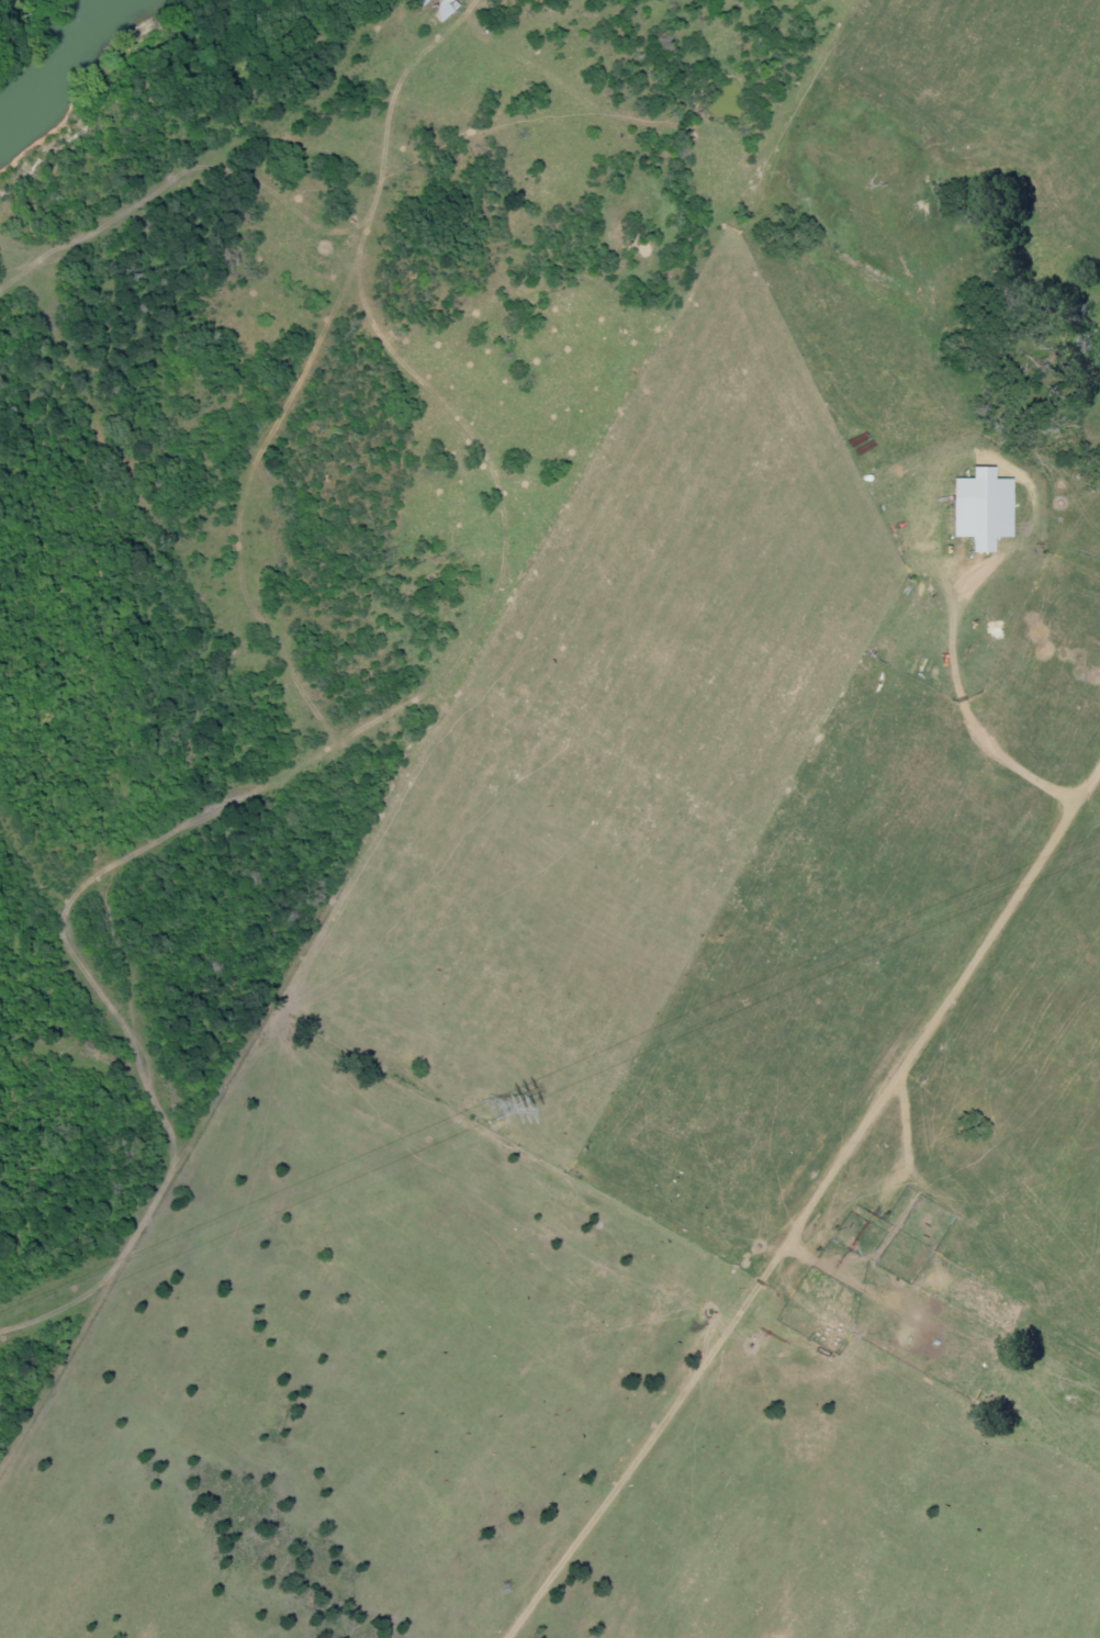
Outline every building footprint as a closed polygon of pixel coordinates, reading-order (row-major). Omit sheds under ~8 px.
[(1013,479),(994,479),(995,467),(973,467),(973,478),(954,478),(953,537),(972,537),(972,552),(994,553),(995,537),(1012,537),(1013,479)]
